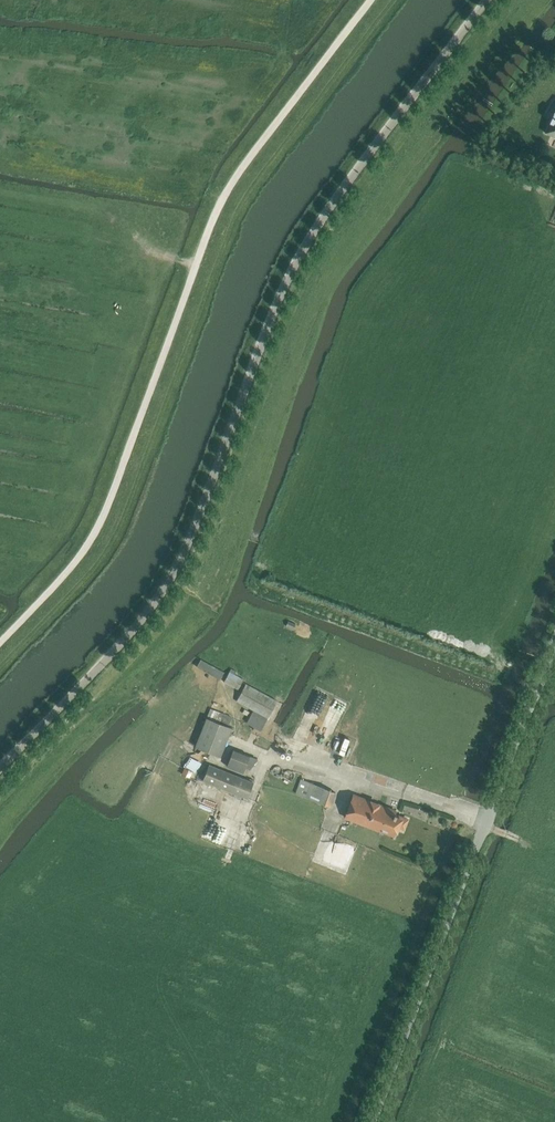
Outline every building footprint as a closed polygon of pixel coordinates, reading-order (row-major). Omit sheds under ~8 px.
[(546,133),(554,137),(554,111),(546,133)] [(221,679),(224,672),(201,659),(197,666),(221,679)] [(236,671),(232,668),(225,681),(238,688),(243,679),(234,674),(236,671)] [(254,709),(268,717),(277,700),(246,683),(237,700),(254,709)] [(318,715),(330,690),(319,685),(307,710),(318,715)] [(332,731),(347,697),(339,693),(323,727),(332,731)] [(260,731),(268,717),(254,709),(247,722),(260,731)] [(207,718),(206,717),(194,746),(220,757),(232,728),(228,726),(207,718)] [(350,747),(354,731),(348,729),(343,746),(350,747)] [(238,742),(232,760),(254,767),(260,749),(238,742)] [(203,780),(248,798),(254,782),(209,764),(203,780)] [(185,767),(182,774),(190,778),(193,771),(185,767)] [(330,806),(336,792),(302,778),(296,793),(330,806)] [(404,827),(407,819),(397,815),(397,813),(396,812),(397,811),(354,794),(345,816),(395,835),(399,825),(404,827)] [(219,833),(222,822),(213,820),(210,830),(219,833)]
